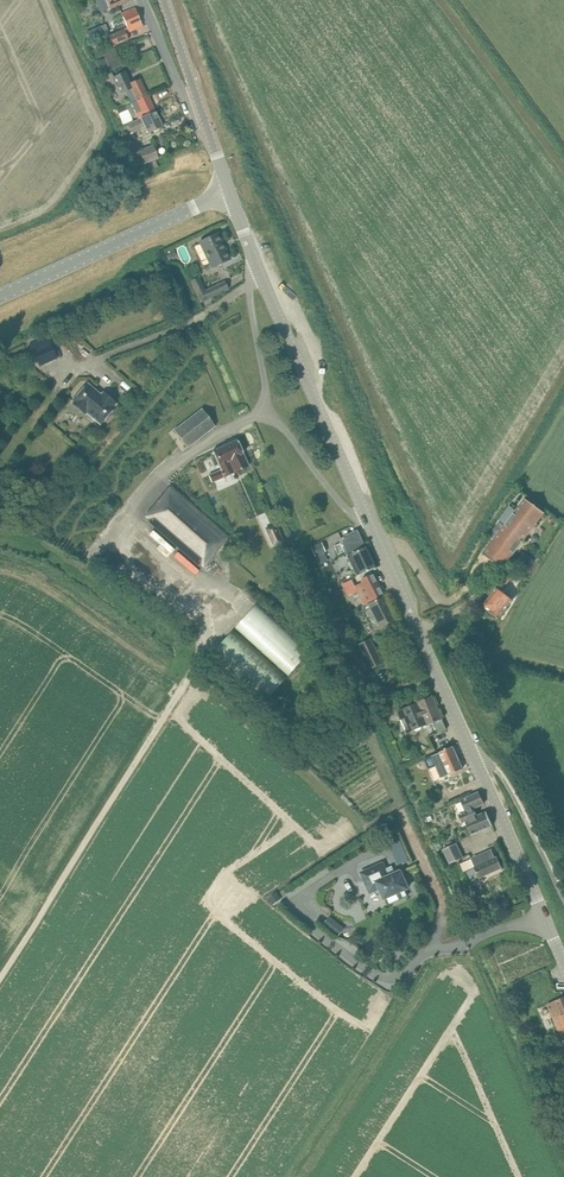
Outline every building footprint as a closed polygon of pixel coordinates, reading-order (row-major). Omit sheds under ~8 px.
[(104,1),(105,6),(108,6),(110,10),(131,0),(104,0),(104,1)] [(143,26),(140,21),(135,9),(122,14),(127,29),(129,32),(143,26)] [(126,33),(129,32),(127,29),(109,36),(113,46),(128,40),(126,33)] [(130,83),(125,72),(114,77),(122,94),(131,89),(137,101),(148,95),(140,78),(130,83)] [(155,112),(148,95),(137,101),(126,106),(131,118),(132,119),(137,117),(136,116),(142,114),(144,117),(155,112)] [(162,127),(155,112),(144,117),(142,114),(136,116),(137,117),(138,121),(134,123),(128,126),(131,133),(145,127),(148,134),(162,127)] [(153,146),(139,151),(144,164),(158,158),(153,146)] [(147,172),(158,167),(155,161),(144,166),(147,172)] [(212,268),(230,259),(218,233),(199,242),(212,268)] [(197,249),(200,248),(198,241),(178,247),(184,266),(201,260),(197,249)] [(205,291),(209,299),(228,290),(224,282),(206,291),(205,291)] [(40,366),(57,359),(47,336),(29,344),(40,366)] [(73,401),(74,402),(73,403),(82,411),(85,414),(86,413),(100,424),(107,416),(114,407),(113,406),(115,404),(107,397),(105,399),(101,396),(87,384),(73,401)] [(187,448),(215,427),(202,409),(174,431),(187,448)] [(212,482),(248,466),(237,440),(213,451),(221,470),(209,476),(212,482)] [(202,568),(229,536),(171,486),(143,518),(202,568)] [(544,513),(524,498),(515,511),(509,506),(498,520),(500,521),(489,536),(494,540),(482,554),(502,569),(544,513)] [(365,548),(358,532),(342,539),(343,540),(340,542),(357,577),(376,568),(366,548),(365,548)] [(316,557),(325,553),(327,552),(323,542),(311,547),(316,557)] [(327,578),(339,573),(332,555),(320,560),(327,578)] [(516,572),(508,566),(497,580),(505,586),(516,572)] [(384,595),(373,574),(361,580),(362,583),(355,587),(351,580),(342,585),(348,596),(357,592),(364,606),(384,595)] [(501,592),(505,586),(497,580),(493,586),(496,588),(483,606),(490,612),(490,613),(491,616),(494,619),(497,618),(498,619),(512,600),(506,596),(501,592)] [(331,605),(334,603),(341,600),(338,592),(328,596),(331,605)] [(396,620),(384,597),(379,600),(378,600),(376,601),(377,601),(366,607),(377,629),(396,620)] [(289,677),(313,650),(259,602),(235,629),(289,677)] [(263,704),(287,678),(234,630),(211,656),(263,704)] [(371,669),(372,669),(382,663),(371,640),(359,645),(371,669)] [(301,674),(307,667),(303,664),(297,671),(301,674)] [(446,730),(432,697),(421,702),(398,712),(407,733),(433,721),(437,731),(438,733),(446,730)] [(462,770),(452,747),(447,749),(446,748),(445,749),(445,750),(440,752),(440,753),(425,760),(435,785),(443,781),(442,778),(450,775),(462,770)] [(478,816),(474,809),(484,804),(478,793),(468,798),(459,801),(465,814),(458,817),(462,826),(467,824),(472,835),(482,830),(492,825),(486,812),(478,816)] [(449,865),(462,858),(456,844),(442,850),(449,865)] [(495,858),(492,850),(470,860),(474,869),(466,872),(471,882),(479,878),(502,868),(497,857),(495,858)] [(395,872),(389,874),(386,869),(383,862),(359,872),(369,895),(379,890),(383,900),(410,889),(401,869),(395,872)] [(469,909),(476,906),(472,899),(466,902),(469,909)] [(563,1038),(563,998),(556,1001),(546,1005),(560,1040),(563,1038)] [(556,1101),(561,1099),(553,1080),(547,1082),(556,1101)]
